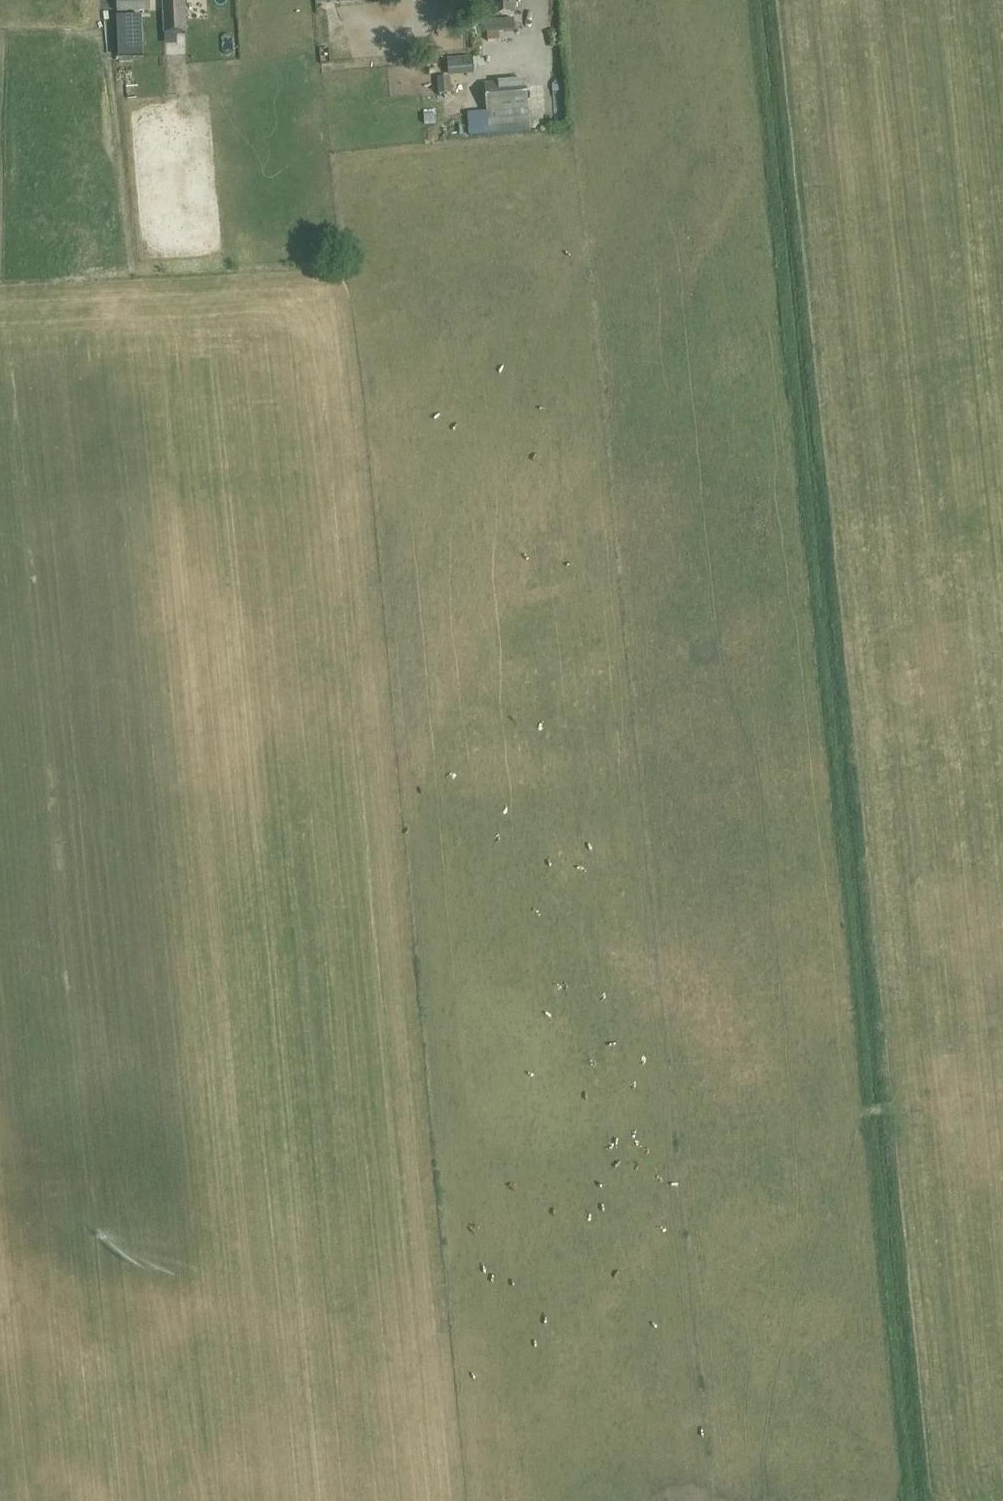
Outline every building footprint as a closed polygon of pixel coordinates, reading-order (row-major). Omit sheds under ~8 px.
[(149,9),(149,0),(115,0),(116,10),(149,9)] [(163,33),(186,32),(184,0),(162,0),(163,33)] [(487,14),(513,13),(512,0),(487,0),(487,14)] [(474,76),(473,58),(447,60),(449,78),(474,76)] [(486,112),(528,109),(526,80),(484,83),(486,112)]
